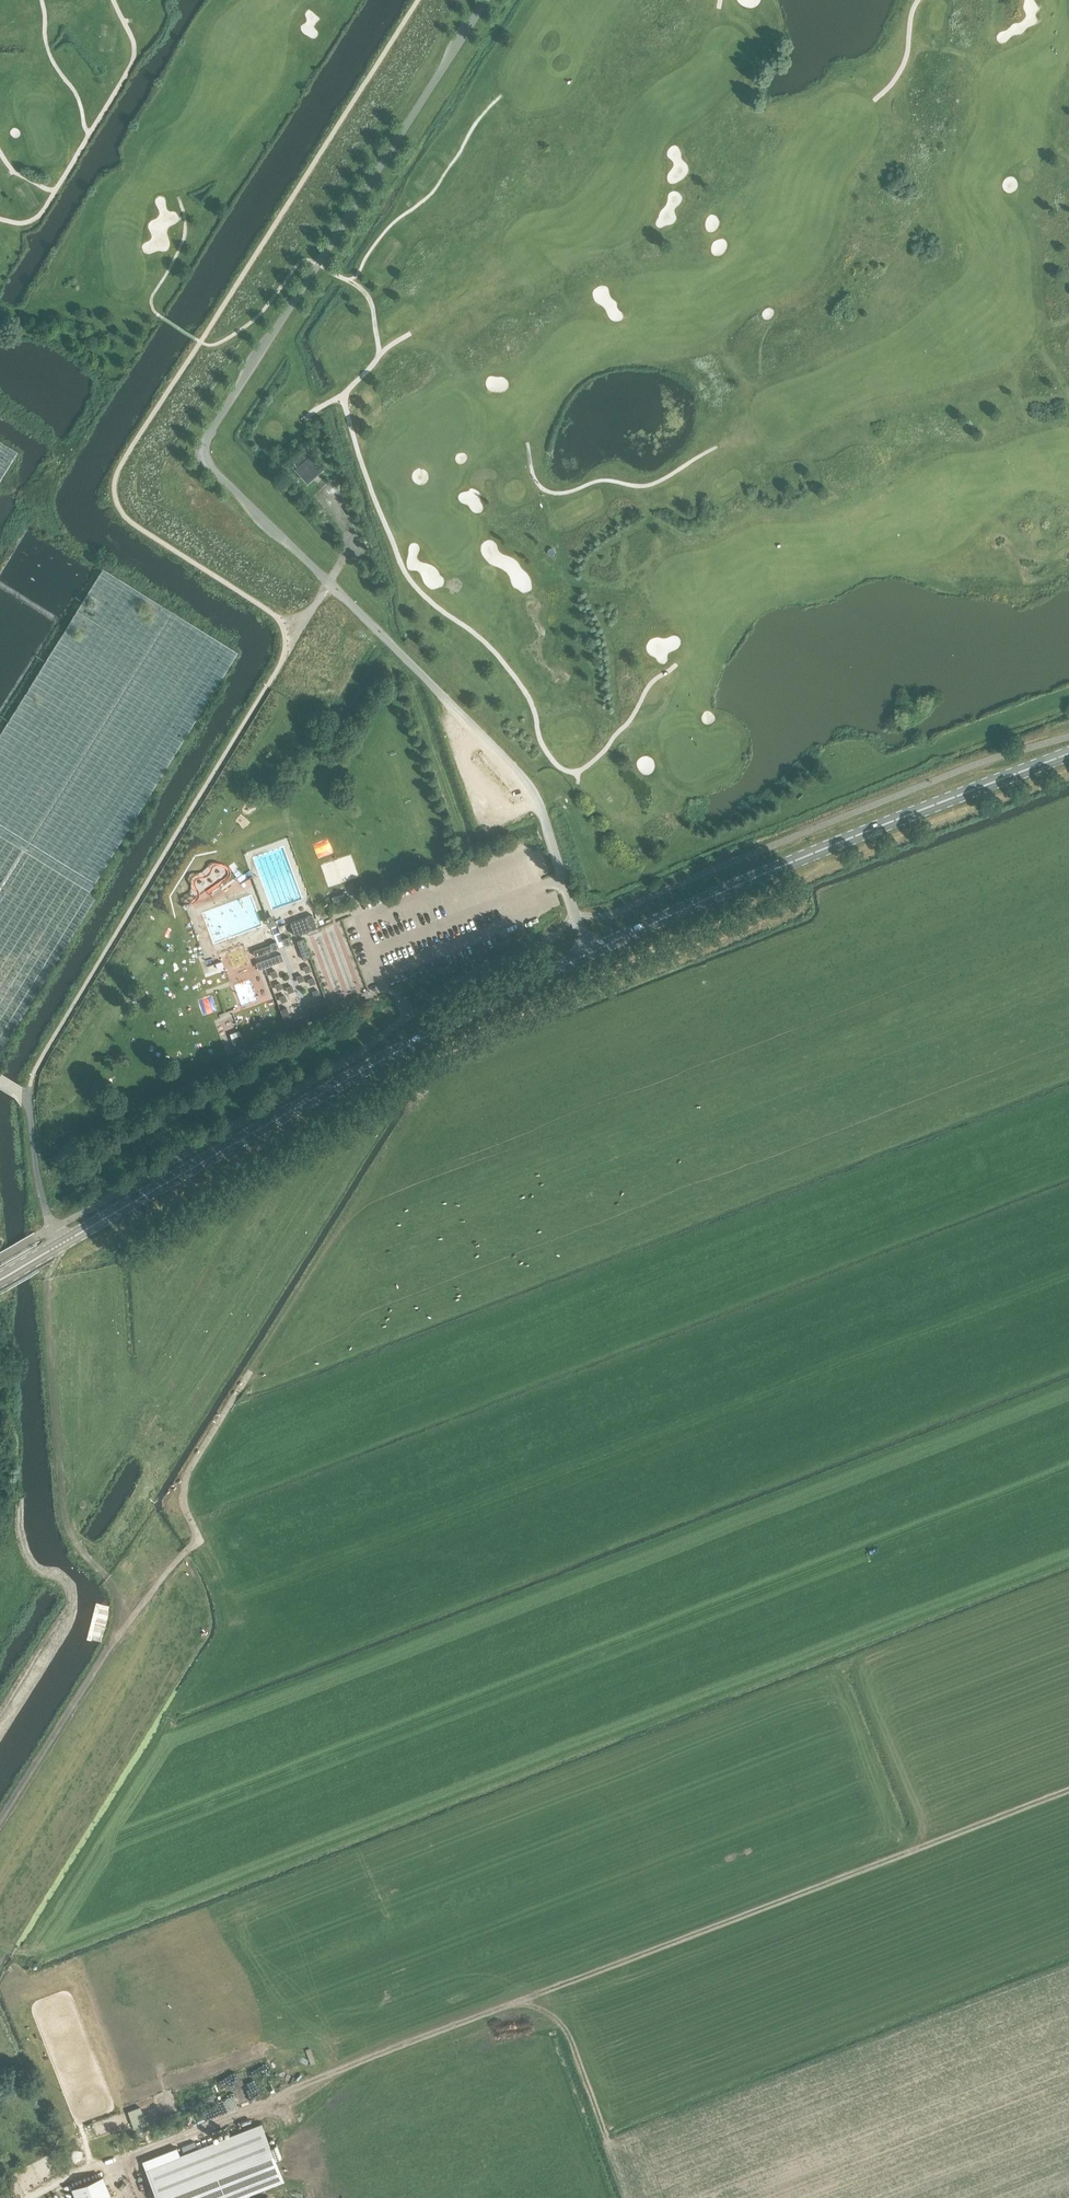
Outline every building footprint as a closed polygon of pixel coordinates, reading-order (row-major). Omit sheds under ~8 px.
[(18,452),(0,441),(0,480),(18,452)] [(308,482),(323,469),(306,450),(293,463),(308,482)] [(0,1050),(96,895),(89,890),(237,651),(103,568),(0,734),(0,1050)] [(268,926),(277,923),(274,914),(265,917),(268,926)] [(294,935),(316,927),(311,914),(289,922),(294,935)] [(303,959),(310,957),(303,938),(296,941),(303,959)] [(270,944),(253,951),(255,956),(278,947),(276,941),(269,943),(270,944)] [(258,969),(283,960),(281,953),(256,962),(258,969)] [(226,962),(219,965),(221,971),(228,969),(226,962)] [(309,964),(303,966),(305,972),(311,970),(309,964)] [(276,969),(270,972),(272,978),(278,975),(276,969)] [(302,974),(296,976),(298,982),(304,980),(302,974)] [(313,977),(307,979),(310,985),(316,983),(313,977)] [(280,982),(274,984),(276,990),(282,988),(280,982)] [(292,985),(286,987),(288,993),(294,990),(292,985)] [(317,989),(312,991),(314,997),(320,995),(318,989),(317,989)] [(284,994),(279,996),(281,1002),(287,1000),(285,994),(284,994)] [(307,1007),(309,1013),(328,1006),(326,1000),(307,1007)] [(328,1006),(309,1013),(311,1019),(330,1013),(328,1006)] [(240,1034),(231,1038),(236,1051),(245,1047),(240,1034)] [(141,2160),(156,2197),(239,2197),(283,2181),(261,2123),(179,2154),(176,2147),(141,2160)] [(71,2188),(75,2197),(111,2197),(102,2176),(71,2188)]
